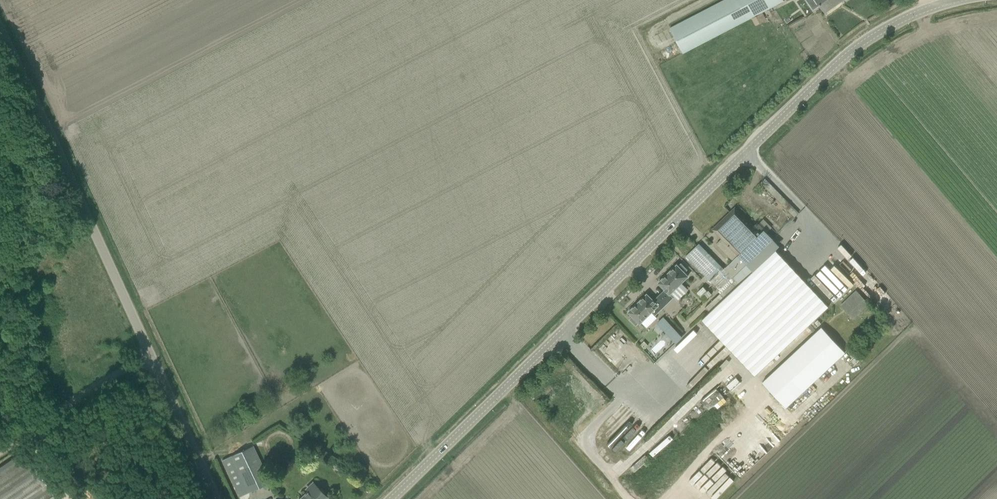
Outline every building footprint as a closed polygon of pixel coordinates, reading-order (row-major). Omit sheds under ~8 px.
[(671,28),(684,53),(784,1),(783,0),(724,0),(671,28)] [(842,0),(817,0),(825,12),(826,11),(825,10),(839,0),(840,1),(842,0)] [(383,95),(395,90),(391,81),(379,86),(383,95)] [(765,229),(759,223),(755,228),(747,220),(744,217),(735,207),(731,212),(715,228),(714,229),(722,238),(739,255),(743,250),(754,239),(762,247),(766,244),(773,237),(765,229)] [(720,290),(734,276),(725,268),(724,269),(699,244),(686,256),(720,290)] [(706,307),(710,312),(702,319),(756,375),(829,306),(776,250),(753,271),(739,284),(735,280),(706,307)] [(685,272),(688,270),(681,263),(679,266),(677,264),(659,283),(670,294),(689,276),(685,272)] [(839,296),(853,284),(844,273),(838,278),(835,276),(829,282),(824,277),(823,279),(827,284),(823,287),(826,290),(830,286),(839,296)] [(697,292),(701,296),(707,290),(703,287),(697,292)] [(712,294),(709,290),(704,295),(708,298),(712,294)] [(841,306),(852,316),(853,319),(869,303),(857,290),(841,306)] [(639,323),(640,324),(652,312),(655,316),(662,309),(647,294),(629,312),(633,316),(630,319),(636,326),(639,323)] [(682,337),(670,324),(664,330),(676,343),(682,337)] [(786,408),(845,353),(846,352),(822,327),(822,328),(763,383),(786,408)] [(709,410),(724,397),(716,388),(701,401),(709,410)] [(253,446),(231,456),(222,460),(240,497),(248,492),(270,482),(253,446)] [(25,451),(0,467),(0,498),(56,498),(25,451)] [(315,484),(312,481),(305,488),(308,491),(300,498),(325,498),(327,497),(315,484)]
